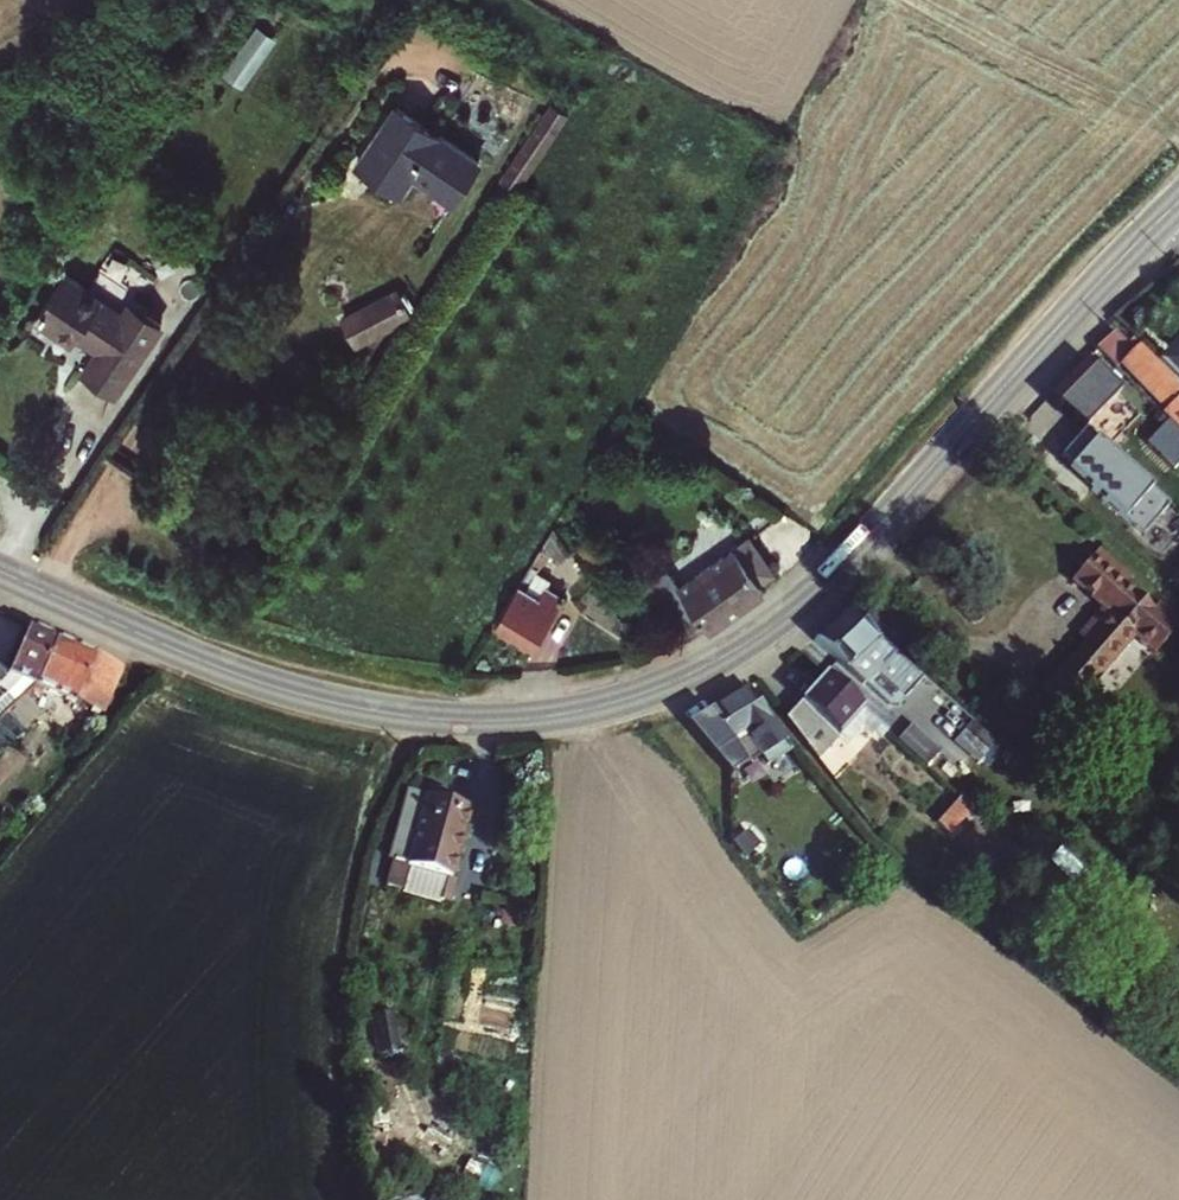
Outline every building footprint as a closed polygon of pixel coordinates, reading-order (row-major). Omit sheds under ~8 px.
[(255,20),(228,74),(253,86),(280,32),(255,20)] [(480,169),(397,113),(360,168),(402,196),(416,177),(457,204),(480,169)] [(534,141),(546,149),(561,127),(549,119),(534,141)] [(355,343),(414,317),(400,285),(341,311),(355,343)] [(116,328),(62,288),(31,328),(67,354),(73,347),(92,361),(75,384),(105,406),(153,341),(123,318),(116,328)] [(1160,412),(1178,430),(1178,383),(1156,360),(1131,336),(1126,340),(1112,327),(1093,347),(1114,367),(1118,364),(1163,408),(1160,412)] [(1156,360),(1178,383),(1178,336),(1156,360)] [(1083,360),(1047,396),(1081,427),(1105,403),(1107,404),(1117,393),(1083,360)] [(1109,464),(1073,435),(1081,427),(1047,396),(1024,419),(1138,515),(1150,502),(1106,467),(1109,464)] [(1172,467),(1178,460),(1178,430),(1160,412),(1156,408),(1135,430),(1172,467)] [(555,529),(497,621),(533,644),(563,597),(546,586),(549,580),(535,570),(541,561),(548,549),(561,560),(571,554),(555,529)] [(679,587),(666,569),(644,584),(684,641),(703,628),(708,633),(765,593),(758,583),(772,573),(750,539),(679,587)] [(548,549),(541,561),(550,570),(561,560),(548,549)] [(1075,637),(1084,644),(1039,693),(1063,716),(1132,637),(1153,655),(1175,631),(1122,585),(1128,579),(1095,550),(1069,581),(1101,609),(1075,637)] [(812,641),(861,686),(874,673),(904,699),(923,678),(846,611),(812,641)] [(48,647),(21,636),(1,682),(29,695),(48,647)] [(48,647),(29,695),(94,723),(114,676),(48,647)] [(888,732),(823,674),(783,719),(818,762),(838,739),(847,747),(861,730),(869,737),(872,733),(880,740),(888,732)] [(0,690),(0,728),(21,704),(29,695),(1,682),(0,684),(0,687),(2,688),(0,690)] [(736,788),(738,764),(738,746),(735,742),(746,735),(760,756),(782,742),(747,688),(683,727),(736,788)] [(429,775),(423,795),(451,803),(453,804),(459,784),(429,775)] [(452,878),(470,818),(449,812),(451,803),(423,795),(403,866),(406,867),(400,890),(442,902),(450,878),(452,878)] [(973,809),(959,796),(935,824),(949,837),(973,809)] [(472,809),(453,804),(451,803),(449,812),(470,818),(472,809)] [(1085,910),(1070,896),(1061,907),(1076,921),(1085,910)] [(372,1017),(376,1039),(399,1039),(393,1013),(372,1017)] [(399,1039),(376,1039),(379,1055),(401,1051),(399,1039)]
